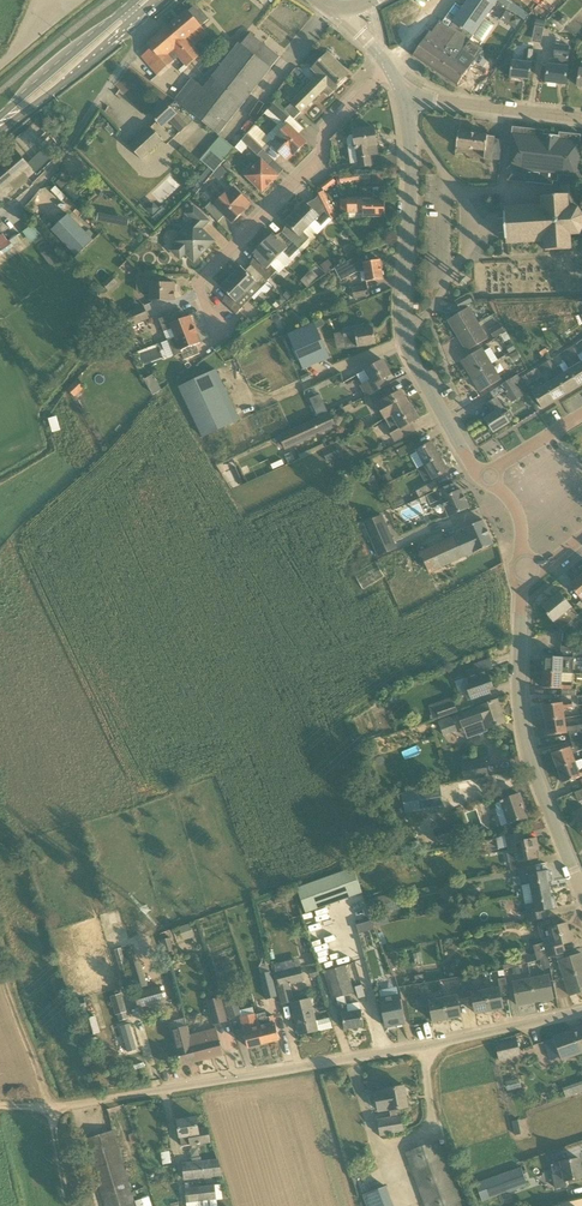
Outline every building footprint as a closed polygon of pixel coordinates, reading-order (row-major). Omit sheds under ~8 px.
[(497,1),(498,0),(469,0),(449,28),(440,21),(431,34),(430,32),(413,56),(457,85),(468,68),(456,60),(497,1)] [(188,10),(169,26),(159,34),(179,57),(187,66),(201,54),(187,38),(201,26),(188,10)] [(508,13),(505,18),(500,16),(494,28),(512,36),(520,19),(508,13)] [(536,26),(532,41),(541,43),(544,27),(536,26)] [(250,33),(241,44),(239,43),(238,44),(233,40),(226,50),(217,60),(216,59),(213,63),(214,64),(198,84),(192,79),(175,100),(219,135),(266,74),(280,57),(250,33)] [(158,75),(179,57),(159,34),(148,44),(151,48),(141,56),(158,75)] [(554,65),(548,65),(546,82),(566,84),(568,67),(567,67),(569,46),(555,45),(554,56),(555,56),(554,65)] [(530,80),(531,63),(533,50),(525,49),(523,62),(512,61),(510,78),(530,80)] [(319,75),(292,102),(291,103),(301,112),(302,112),(328,85),(333,89),(349,74),(329,53),(312,69),(319,75)] [(181,132),(187,126),(176,115),(165,102),(151,115),(162,128),(170,120),(181,132)] [(291,115),(275,102),(268,110),(284,123),(291,115)] [(306,143),(302,139),(288,125),(276,137),(277,138),(271,144),(287,160),(293,154),(294,155),(306,143)] [(150,126),(145,131),(129,146),(142,160),(163,140),(150,126)] [(377,145),(374,128),(364,130),(364,128),(357,129),(357,131),(354,131),(359,167),(371,165),(369,147),(377,145)] [(37,143),(51,151),(59,137),(45,129),(37,143)] [(484,158),(492,159),(495,136),(458,132),(456,147),(485,151),(484,158)] [(261,160),(245,176),(262,193),(279,176),(269,166),(275,161),(247,134),(241,140),(261,160)] [(512,134),(508,168),(507,180),(527,182),(528,171),(576,176),(580,141),(559,139),(560,136),(543,134),(543,137),(512,134)] [(220,137),(199,160),(213,172),(234,149),(220,137)] [(36,173),(18,152),(0,167),(0,203),(36,173)] [(346,164),(337,165),(339,175),(348,173),(346,164)] [(384,187),(383,173),(371,174),(372,188),(384,187)] [(361,174),(340,177),(341,183),(372,179),(371,174),(361,175),(361,174)] [(200,180),(195,186),(200,189),(204,184),(200,180)] [(562,190),(562,195),(542,196),(543,206),(505,208),(505,213),(504,213),(504,218),(498,219),(499,234),(505,233),(506,239),(507,244),(545,241),(545,250),(571,249),(571,237),(571,235),(579,234),(580,236),(581,236),(580,234),(581,229),(581,215),(577,209),(579,208),(578,206),(577,185),(562,186),(562,190)] [(199,190),(195,187),(190,193),(194,196),(199,190)] [(212,201),(205,208),(218,222),(225,215),(233,222),(245,210),(244,209),(250,203),(234,188),(228,194),(227,193),(215,204),(212,201)] [(305,201),(295,212),(309,226),(315,220),(321,226),(330,218),(319,195),(309,205),(305,201)] [(375,198),(348,198),(348,213),(363,212),(363,216),(385,216),(385,200),(375,200),(375,198)] [(215,241),(206,233),(202,228),(208,222),(197,211),(192,206),(186,213),(190,218),(194,221),(174,242),(177,245),(172,251),(180,259),(186,253),(194,262),(215,241)] [(304,232),(309,226),(295,212),(284,222),(289,226),(283,232),(299,248),(310,238),(304,232)] [(77,255),(93,240),(69,214),(52,230),(77,255)] [(35,224),(25,230),(33,242),(43,235),(35,224)] [(268,236),(261,242),(277,258),(283,252),(290,258),(299,248),(283,232),(277,238),(273,234),(269,237),(268,236)] [(14,247),(10,241),(0,248),(0,257),(14,247)] [(277,258),(261,242),(254,250),(256,251),(252,254),(257,258),(251,264),(260,273),(267,281),(277,271),(271,265),(277,258)] [(61,262),(51,248),(45,253),(55,267),(61,262)] [(383,279),(380,260),(366,262),(365,253),(343,264),(350,276),(357,272),(365,271),(367,281),(383,279)] [(241,266),(231,276),(246,292),(252,298),(262,288),(268,282),(267,281),(260,273),(254,279),(241,266)] [(103,284),(110,292),(119,283),(111,275),(103,284)] [(161,276),(145,276),(145,291),(151,291),(151,300),(175,300),(174,283),(161,283),(161,276)] [(236,302),(246,292),(231,276),(220,287),(229,295),(223,301),(236,314),(242,308),(236,302)] [(301,281),(307,287),(311,284),(305,278),(301,281)] [(367,285),(352,288),(354,298),(368,295),(369,296),(367,285)] [(469,295),(461,299),(456,302),(459,309),(472,302),(469,295)] [(457,336),(478,323),(469,307),(448,320),(457,336)] [(175,337),(195,329),(190,316),(184,318),(181,310),(159,319),(164,332),(172,329),(175,337)] [(132,312),(112,320),(117,332),(137,324),(132,312)] [(304,369),(330,358),(314,323),(288,334),(304,369)] [(488,339),(478,323),(457,336),(467,351),(488,339)] [(500,323),(489,331),(494,339),(505,332),(500,323)] [(363,326),(346,329),(347,332),(343,333),(346,348),(358,346),(358,347),(376,344),(374,328),(364,329),(363,326)] [(178,343),(184,360),(200,354),(196,344),(200,343),(195,329),(175,337),(167,340),(170,346),(178,343)] [(572,347),(577,355),(581,352),(581,351),(577,344),(572,347)] [(577,355),(572,347),(566,350),(572,359),(577,355)] [(492,364),(482,348),(461,361),(471,376),(492,364)] [(567,393),(579,386),(570,370),(563,374),(558,366),(558,367),(553,359),(548,362),(553,370),(557,377),(567,393)] [(383,360),(365,370),(371,380),(361,385),(367,396),(372,394),(387,385),(384,379),(391,375),(383,360)] [(547,373),(553,370),(548,362),(542,365),(547,373)] [(581,384),(581,363),(581,362),(570,370),(579,386),(581,384)] [(501,380),(492,364),(471,376),(480,392),(501,380)] [(203,436),(240,419),(216,369),(180,387),(203,436)] [(522,377),(528,386),(540,378),(534,369),(522,377)] [(512,402),(528,392),(518,375),(502,385),(512,402)] [(153,376),(145,380),(154,395),(161,390),(153,376)] [(555,401),(567,393),(557,377),(545,385),(555,401)] [(75,397),(80,392),(73,384),(68,389),(75,397)] [(393,415),(409,405),(401,391),(393,395),(390,389),(387,385),(372,394),(385,419),(393,415)] [(555,401),(545,385),(533,393),(542,409),(555,401)] [(503,408),(496,397),(487,403),(493,413),(485,418),(493,432),(509,423),(501,409),(503,408)] [(411,404),(409,405),(393,415),(398,424),(388,430),(394,441),(399,438),(415,430),(411,423),(419,419),(411,404)] [(327,414),(324,406),(315,410),(318,418),(327,414)] [(49,417),(52,431),(61,429),(58,415),(49,417)] [(325,432),(318,418),(279,436),(285,450),(307,440),(325,432)] [(397,451),(400,456),(416,447),(413,442),(397,451)] [(417,450),(425,465),(440,456),(432,442),(417,450)] [(323,450),(328,462),(341,456),(336,444),(323,450)] [(440,456),(425,465),(433,479),(448,470),(440,456)] [(377,482),(375,476),(367,480),(370,486),(377,482)] [(416,491),(420,498),(439,488),(435,481),(416,491)] [(454,483),(434,492),(426,496),(430,504),(441,499),(449,517),(469,507),(461,490),(458,491),(454,483)] [(381,516),(364,524),(378,557),(395,549),(381,516)] [(483,520),(463,529),(465,533),(420,553),(429,572),(474,552),(494,544),(483,520)] [(376,561),(354,573),(363,588),(385,576),(376,561)] [(581,575),(569,585),(581,601),(581,575)] [(560,630),(578,615),(572,607),(560,592),(542,606),(548,613),(547,614),(560,630)] [(573,651),(574,642),(561,642),(561,651),(573,651)] [(544,656),(543,672),(562,673),(562,664),(572,664),(573,658),(544,656)] [(494,687),(488,671),(488,670),(474,674),(468,677),(470,685),(467,686),(471,700),(489,694),(487,689),(494,687)] [(562,682),(562,673),(543,672),(543,688),(571,689),(571,682),(562,682)] [(467,711),(460,713),(458,714),(462,729),(466,728),(484,722),(486,729),(506,722),(498,699),(478,706),(467,711)] [(543,705),(546,720),(564,718),(563,708),(573,707),(572,701),(543,705)] [(459,712),(455,703),(435,710),(438,719),(459,712)] [(451,716),(438,721),(444,736),(457,731),(451,716)] [(564,718),(546,720),(548,735),(569,733),(570,739),(581,736),(581,725),(566,727),(564,718)] [(557,768),(575,761),(572,753),(581,749),(581,736),(570,739),(572,746),(552,753),(557,768)] [(352,740),(355,747),(363,744),(361,737),(352,740)] [(489,775),(486,758),(461,762),(464,780),(489,775)] [(581,776),(581,769),(578,770),(575,761),(557,768),(563,783),(581,776)] [(444,806),(441,787),(403,793),(406,812),(444,806)] [(500,800),(508,823),(528,817),(520,794),(500,800)] [(454,825),(434,830),(438,847),(458,843),(454,825)] [(517,851),(519,861),(538,858),(536,850),(539,849),(537,838),(522,841),(521,833),(505,836),(509,853),(517,851)] [(530,883),(532,893),(550,889),(549,882),(552,881),(549,870),(535,873),(534,866),(518,869),(521,885),(530,883)] [(352,870),(296,890),(305,915),(361,895),(352,870)] [(550,889),(532,893),(534,903),(525,905),(528,921),(544,918),(542,910),(557,908),(555,897),(552,897),(550,889)] [(400,909),(397,893),(376,897),(376,899),(369,901),(372,914),(387,911),(387,912),(400,909)] [(369,930),(375,928),(373,920),(367,922),(369,930)] [(190,923),(179,927),(184,941),(195,937),(190,923)] [(567,923),(549,928),(551,937),(543,939),(544,944),(534,946),(538,960),(548,958),(562,953),(559,945),(575,941),(572,931),(569,931),(567,923)] [(174,951),(170,938),(162,940),(166,953),(174,951)] [(581,972),(581,955),(581,953),(559,960),(564,978),(581,972)] [(278,956),(270,958),(273,970),(281,968),(278,956)] [(137,988),(148,985),(144,973),(141,974),(137,960),(129,962),(137,988)] [(276,972),(277,975),(274,976),(281,1004),(294,1001),(289,984),(304,980),(301,966),(276,972)] [(361,1010),(360,1010),(348,1013),(346,1005),(344,995),(353,992),(345,966),(324,973),(332,999),(336,998),(338,1005),(340,1017),(342,1017),(345,1030),(364,1026),(361,1010)] [(564,978),(569,995),(581,991),(581,972),(564,978)] [(531,978),(535,1002),(554,998),(549,975),(531,978)] [(499,987),(486,990),(490,1011),(504,1008),(500,991),(508,989),(505,977),(498,979),(499,987)] [(517,1005),(535,1002),(531,978),(513,982),(517,1005)] [(251,992),(254,1002),(275,997),(271,983),(264,985),(265,989),(251,992)] [(476,1013),(490,1011),(486,990),(472,992),(470,984),(463,985),(465,998),(472,996),(476,1013)] [(457,995),(443,998),(447,1019),(461,1016),(458,999),(465,998),(463,985),(455,987),(457,995)] [(160,987),(152,989),(135,994),(139,1006),(164,999),(160,987)] [(433,1022),(447,1019),(443,998),(429,1000),(427,992),(420,994),(422,1006),(430,1004),(433,1022)] [(234,993),(223,996),(230,1019),(241,1015),(234,993)] [(111,997),(115,1015),(117,1015),(126,1012),(127,1012),(122,994),(111,997)] [(386,1026),(404,1023),(398,995),(381,998),(386,1026)] [(207,1001),(214,1025),(227,1022),(220,997),(207,1001)] [(301,1035),(316,1031),(309,999),(291,1004),(294,1015),(296,1015),(301,1035)] [(242,1015),(255,1011),(253,1006),(241,1010),(242,1015)] [(128,1019),(126,1012),(117,1015),(119,1021),(128,1019)] [(264,1044),(259,1027),(256,1013),(240,1017),(244,1031),(248,1048),(264,1044)] [(259,1027),(264,1044),(279,1040),(276,1023),(274,1015),(266,1017),(267,1025),(259,1027)] [(130,1022),(121,1025),(129,1049),(138,1046),(130,1022)] [(181,1065),(197,1061),(190,1035),(188,1026),(172,1030),(174,1039),(181,1065)] [(553,1037),(561,1059),(581,1052),(581,1027),(553,1037)] [(202,1032),(190,1035),(197,1061),(223,1054),(219,1038),(216,1028),(202,1032)] [(505,1042),(495,1045),(499,1061),(510,1058),(505,1042)] [(378,1111),(390,1109),(391,1118),(378,1120),(380,1135),(383,1135),(383,1139),(390,1138),(389,1134),(404,1131),(400,1108),(408,1107),(404,1086),(386,1089),(386,1091),(375,1093),(378,1111)] [(208,1128),(198,1130),(196,1118),(178,1121),(182,1146),(210,1142),(208,1128)] [(521,1119),(513,1120),(513,1134),(522,1133),(521,1119)] [(113,1131),(85,1139),(105,1205),(136,1205),(113,1131)] [(439,1140),(406,1152),(426,1205),(463,1205),(439,1140)] [(553,1173),(563,1171),(565,1181),(581,1177),(581,1173),(579,1158),(561,1162),(551,1164),(553,1173)] [(185,1180),(214,1177),(224,1176),(220,1159),(212,1160),(184,1163),(185,1180)] [(482,1201),(528,1185),(521,1167),(476,1183),(482,1201)] [(187,1205),(216,1202),(218,1202),(216,1185),(214,1185),(185,1188),(187,1205)] [(366,1205),(392,1205),(385,1187),(362,1195),(366,1205)]
